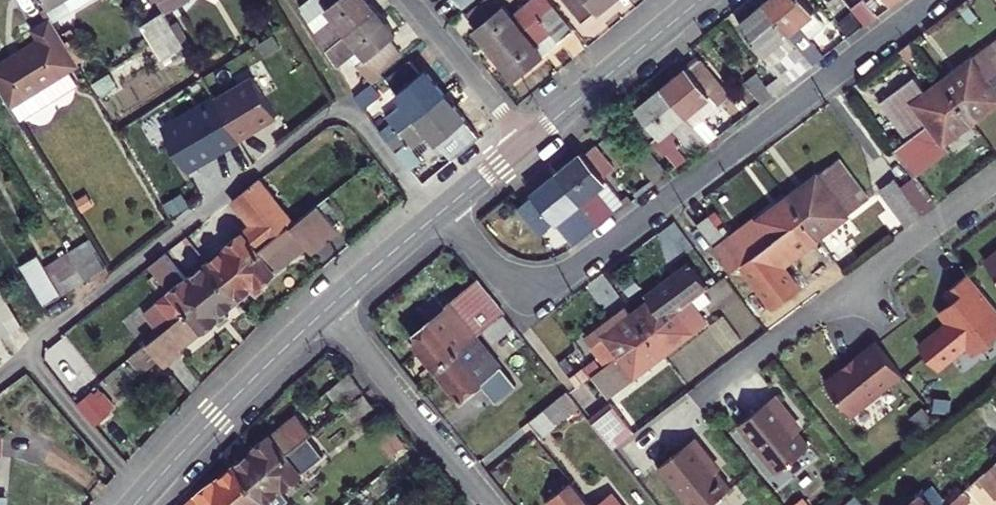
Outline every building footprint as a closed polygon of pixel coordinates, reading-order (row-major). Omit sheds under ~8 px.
[(164,9),(168,15),(188,3),(186,0),(159,0),(164,9)] [(317,7),(330,28),(349,13),(338,0),(325,0),(317,7)] [(349,13),(330,28),(336,38),(384,0),(338,0),(349,13)] [(405,26),(384,0),(336,38),(342,48),(352,41),(378,73),(384,69),(391,63),(389,60),(410,43),(400,30),(405,26)] [(482,19),(502,43),(530,20),(514,0),(506,0),(482,19)] [(545,8),(555,0),(538,0),(545,8)] [(560,0),(555,0),(545,8),(557,24),(571,14),(560,0)] [(596,9),(608,0),(589,0),(596,9)] [(829,55),(787,0),(769,0),(752,13),(793,65),(779,76),(770,64),(759,73),(776,94),(829,55)] [(825,0),(787,0),(829,55),(854,36),(844,24),(825,0)] [(880,0),(866,0),(869,4),(880,17),(889,11),(880,0)] [(880,17),(869,4),(844,24),(854,36),(880,17)] [(164,9),(141,23),(163,61),(186,47),(168,15),(164,9)] [(51,20),(32,32),(37,42),(0,63),(0,90),(9,105),(77,65),(51,20)] [(550,45),(530,20),(502,43),(522,68),(550,45)] [(959,71),(974,92),(995,75),(995,44),(959,71)] [(743,86),(713,49),(702,59),(699,56),(675,75),(723,134),(733,126),(717,107),(743,86)] [(412,91),(395,106),(399,112),(390,119),(398,129),(451,84),(432,61),(427,65),(417,52),(395,71),(412,91)] [(922,129),(974,92),(959,71),(943,84),(930,66),(895,92),(922,129)] [(394,83),(384,69),(378,73),(364,85),(365,87),(375,99),(394,83)] [(212,98),(239,141),(277,118),(251,75),(212,98)] [(723,134),(675,75),(649,96),(672,126),(675,124),(683,136),(680,138),(694,155),(723,134)] [(974,92),(989,112),(995,106),(995,75),(974,92)] [(451,84),(398,129),(407,140),(416,133),(418,135),(436,121),(445,133),(472,110),(451,84)] [(929,166),(915,176),(938,207),(952,197),(931,169),(968,142),(961,132),(989,112),(974,92),(922,129),(909,139),(929,166)] [(239,141),(212,98),(161,130),(187,173),(239,141)] [(626,152),(608,130),(570,159),(616,213),(641,192),(615,161),(626,152)] [(616,213),(570,159),(544,180),(547,184),(536,193),(554,215),(566,206),(580,222),(597,208),(607,220),(616,213)] [(803,219),(855,180),(840,160),(788,199),(803,219)] [(282,184),(269,167),(242,189),(259,211),(233,230),(239,237),(218,254),(230,270),(301,215),(279,187),(282,184)] [(915,176),(909,168),(893,180),(921,219),(938,207),(915,176)] [(855,180),(803,219),(818,239),(870,200),(855,180)] [(301,215),(230,270),(244,286),(260,274),(268,285),(278,279),(274,273),(332,227),(337,234),(364,213),(341,183),(304,212),(301,215)] [(304,212),(282,184),(279,187),(301,215),(304,212)] [(803,219),(788,199),(719,250),(734,270),(740,265),(763,248),(803,219)] [(763,248),(740,265),(774,308),(803,285),(785,262),(789,260),(818,239),(803,219),(763,248)] [(705,231),(717,248),(728,240),(716,223),(705,231)] [(118,259),(102,232),(80,245),(96,273),(118,259)] [(197,270),(175,240),(159,252),(176,275),(149,296),(167,320),(230,270),(218,254),(197,270)] [(80,245),(58,258),(74,286),(96,273),(80,245)] [(53,249),(35,259),(57,297),(74,286),(58,258),(53,249)] [(983,261),(995,277),(995,250),(983,261)] [(677,272),(676,279),(647,301),(662,321),(706,289),(722,277),(708,257),(699,256),(693,260),(690,260),(684,265),(683,268),(677,272)] [(3,264),(0,266),(0,310),(9,325),(30,312),(3,264)] [(167,320),(149,333),(161,348),(175,338),(183,349),(200,336),(198,333),(229,308),(225,301),(244,286),(230,270),(167,320)] [(969,274),(945,293),(952,302),(948,306),(954,313),(945,320),(948,324),(932,337),(931,342),(922,350),(936,368),(966,346),(975,347),(987,337),(995,338),(995,309),(969,274)] [(435,318),(411,337),(436,368),(494,322),(503,315),(475,282),(451,300),(459,309),(440,324),(435,318)] [(711,295),(706,289),(662,321),(677,341),(706,319),(696,306),(711,295)] [(643,303),(637,296),(597,325),(618,354),(662,321),(647,301),(643,303)] [(619,383),(677,341),(662,321),(618,354),(604,363),(619,383)] [(520,354),(494,322),(436,368),(462,399),(520,354)] [(70,335),(46,347),(64,385),(88,373),(70,335)] [(876,345),(828,383),(854,415),(902,377),(876,345)] [(591,391),(579,377),(554,398),(565,412),(591,391)] [(379,391),(370,379),(322,418),(294,440),(307,456),(335,434),(327,425),(353,404),(357,409),(379,391)] [(790,382),(752,414),(791,461),(825,434),(804,409),(808,405),(790,382)] [(78,403),(97,425),(116,409),(98,387),(78,403)] [(627,393),(605,409),(626,434),(647,419),(627,393)] [(267,435),(245,452),(258,468),(294,440),(322,418),(303,394),(261,428),(267,435)] [(708,423),(672,453),(710,500),(744,473),(723,448),(726,445),(708,423)] [(0,424),(0,445),(7,445),(8,424),(0,424)] [(307,456),(294,440),(258,468),(271,485),(292,468),(298,475),(313,463),(307,456)] [(258,468),(245,452),(225,468),(220,461),(174,503),(176,504),(211,504),(258,468)] [(990,471),(995,465),(995,458),(986,466),(990,471)] [(271,485),(258,468),(211,504),(255,504),(252,501),(271,485)] [(583,468),(558,488),(572,504),(613,504),(604,494),(583,468)] [(980,480),(973,472),(955,488),(961,495),(980,480)] [(604,494),(613,504),(642,504),(621,479),(604,494)] [(980,480),(961,495),(952,504),(951,504),(969,504),(968,503),(986,487),(980,480)] [(918,504),(951,504),(952,504),(933,482),(918,495),(923,501),(918,504)]
